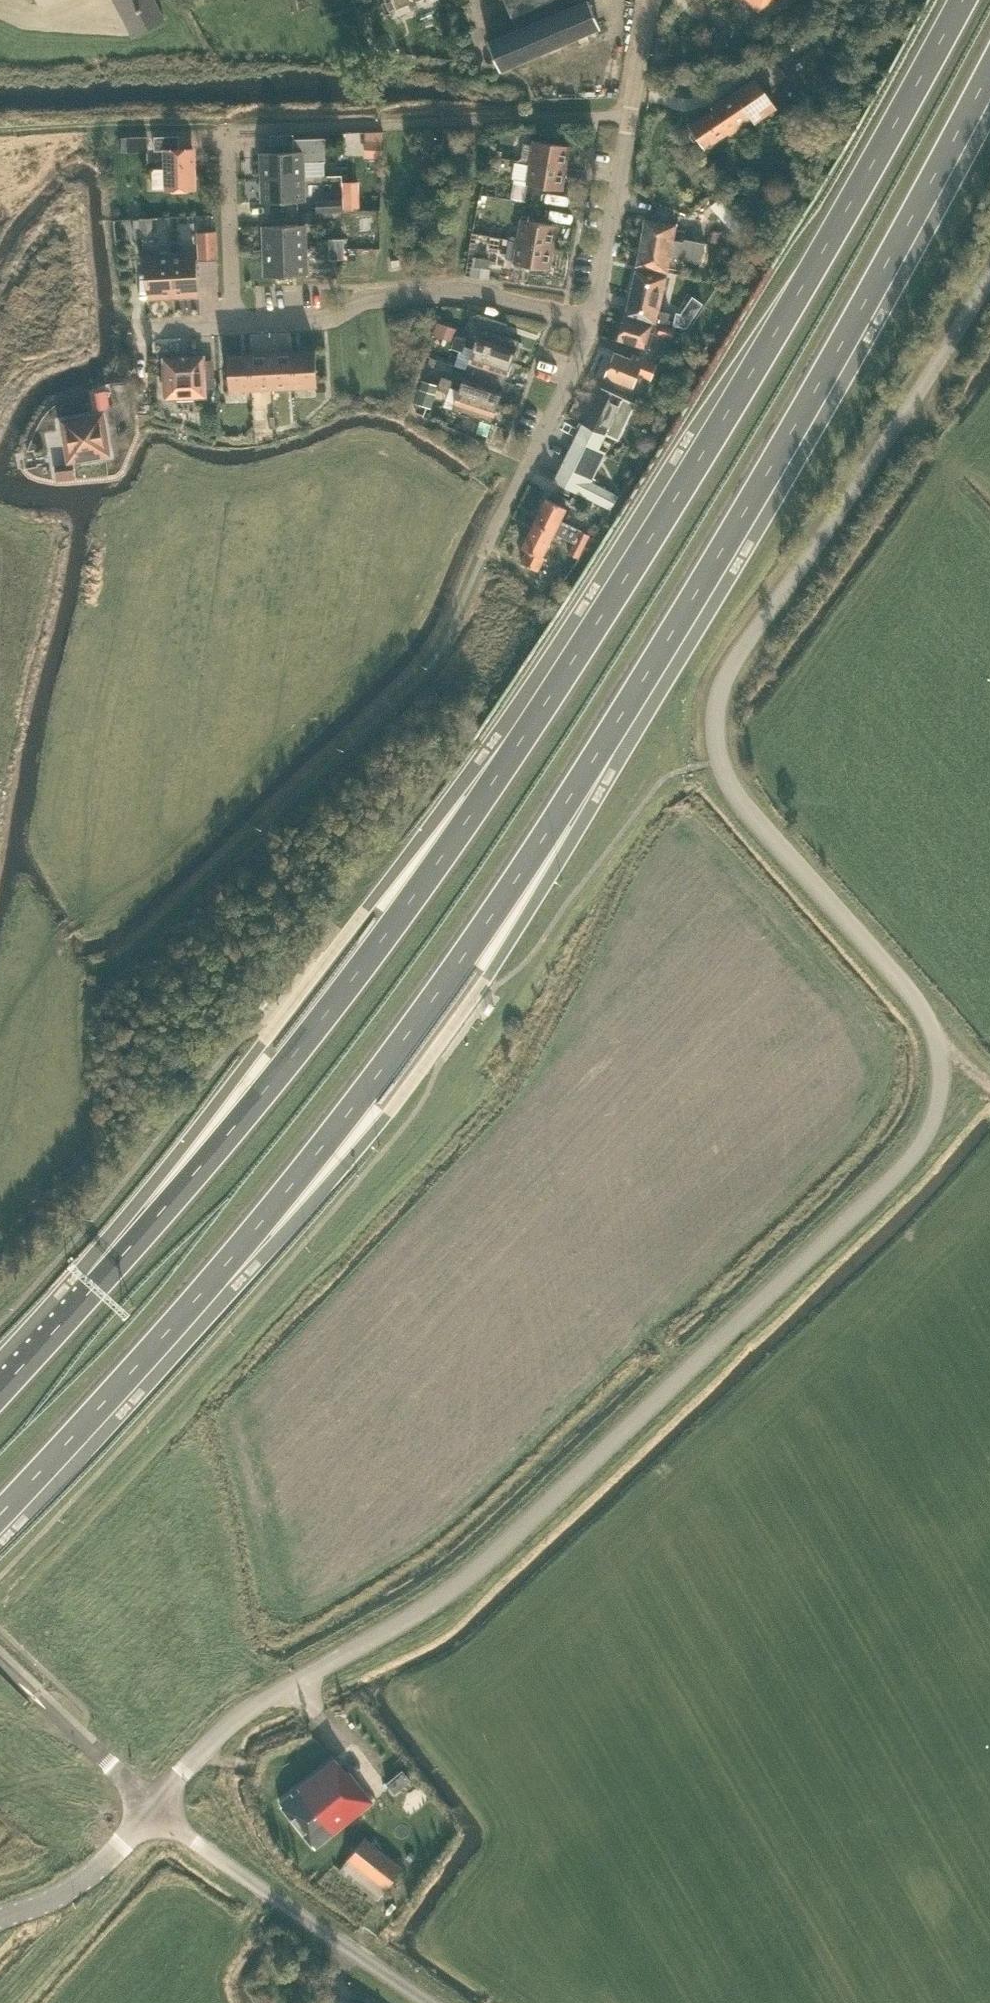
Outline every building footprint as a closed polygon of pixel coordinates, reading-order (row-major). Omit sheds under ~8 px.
[(134,35),(164,20),(154,0),(116,0),(134,35)] [(394,15),(431,0),(387,0),(394,15)] [(518,29),(488,41),(501,70),(601,27),(588,0),(505,0),(518,29)] [(759,10),(769,0),(749,0),(759,10)] [(797,39),(790,29),(775,38),(782,49),(797,39)] [(390,51),(385,38),(376,42),(380,54),(390,51)] [(712,107),(713,109),(690,124),(706,148),(729,132),(730,134),(753,118),(755,121),(775,107),(755,78),(712,107)] [(384,131),(366,131),(365,157),(383,157),(384,131)] [(153,189),(167,188),(167,189),(194,189),(193,148),(179,148),(179,135),(155,136),(155,150),(166,149),(167,168),(152,169),(153,189)] [(148,136),(121,137),(122,153),(148,151),(148,136)] [(325,137),(294,138),(295,151),(262,152),(263,177),(303,176),(302,161),(326,161),(325,137)] [(566,167),(569,146),(535,140),(531,162),(566,167)] [(514,181),(528,183),(562,189),(566,167),(531,162),(517,160),(514,181)] [(342,175),(327,176),(327,185),(343,185),(342,175)] [(263,177),(264,202),(304,201),(303,176),(263,177)] [(359,181),(343,182),(344,210),(360,209),(359,181)] [(686,215),(692,221),(697,217),(703,223),(724,205),(713,192),(686,215)] [(767,196),(754,208),(761,217),(775,205),(767,196)] [(316,200),(316,213),(344,212),(344,199),(316,200)] [(379,211),(355,212),(356,228),(380,227),(379,211)] [(152,217),(139,218),(140,238),(153,238),(152,217)] [(168,217),(157,218),(157,230),(168,229),(168,217)] [(553,246),(557,225),(522,219),(518,241),(553,246)] [(668,269),(677,271),(679,258),(702,262),(705,242),(685,238),(685,241),(674,239),(676,224),(646,219),(637,266),(668,271),(668,269)] [(305,249),(305,224),(265,225),(265,250),(305,249)] [(217,259),(216,231),(202,231),(203,259),(217,259)] [(329,248),(345,247),(344,238),(329,238),(329,248)] [(515,262),(549,268),(553,246),(518,241),(515,262)] [(330,259),(333,258),(345,258),(345,247),(329,248),(330,259)] [(265,250),(266,275),(306,274),(305,249),(265,250)] [(195,252),(171,254),(173,296),(197,295),(195,252)] [(148,297),(173,296),(171,254),(146,255),(148,297)] [(668,326),(670,313),(659,310),(667,276),(637,269),(626,315),(652,321),(668,326)] [(681,315),(676,313),(673,325),(686,328),(688,320),(681,315)] [(520,340),(491,331),(495,320),(484,316),(480,327),(473,348),(513,361),(520,340)] [(658,334),(659,333),(672,337),(675,328),(668,326),(652,321),(651,324),(625,316),(619,339),(645,347),(649,348),(654,333),(658,334)] [(452,341),(457,328),(438,321),(433,334),(452,341)] [(454,342),(465,345),(468,338),(456,335),(454,342)] [(452,347),(463,351),(465,345),(454,342),(452,347)] [(473,348),(467,368),(506,382),(513,361),(473,348)] [(317,384),(315,350),(293,352),(295,387),(317,386),(317,384)] [(272,353),(273,389),(295,387),(293,352),(272,353)] [(605,376),(633,387),(638,374),(651,379),(657,364),(633,354),(631,358),(614,352),(605,376)] [(250,354),(252,390),(273,389),(272,353),(250,354)] [(250,354),(228,355),(230,391),(252,390),(250,354)] [(166,398),(206,396),(204,356),(164,358),(166,398)] [(467,368),(460,389),(499,402),(506,382),(467,368)] [(440,382),(451,386),(454,380),(442,376),(440,382)] [(217,377),(208,377),(208,389),(217,388),(217,377)] [(433,399),(437,385),(423,380),(418,394),(433,399)] [(449,392),(451,386),(440,382),(438,388),(449,392)] [(326,384),(317,384),(317,386),(318,397),(327,397),(326,384)] [(584,423),(555,481),(560,484),(555,493),(572,501),(589,509),(593,500),(609,509),(618,495),(591,481),(606,451),(598,448),(606,433),(619,439),(636,403),(600,387),(584,423)] [(453,410),(492,423),(499,402),(460,389),(453,410)] [(284,396),(276,396),(276,418),(285,418),(284,396)] [(254,427),(265,427),(264,408),(254,409),(254,427)] [(63,421),(69,460),(109,454),(102,414),(63,421)] [(72,467),(54,470),(56,481),(74,478),(72,467)] [(547,497),(534,522),(554,532),(574,542),(584,546),(590,534),(561,520),(567,507),(547,497)] [(522,546),(528,549),(522,562),(538,570),(545,556),(543,555),(554,532),(534,522),(522,546)] [(578,558),(584,546),(574,542),(569,553),(578,558)] [(292,1793),(280,1802),(315,1847),(373,1801),(349,1771),(347,1773),(335,1759),(298,1787),(300,1790),(294,1796),(292,1793)] [(386,1780),(396,1791),(412,1777),(403,1766),(386,1780)] [(403,1866),(365,1837),(340,1869),(378,1898),(403,1866)]
